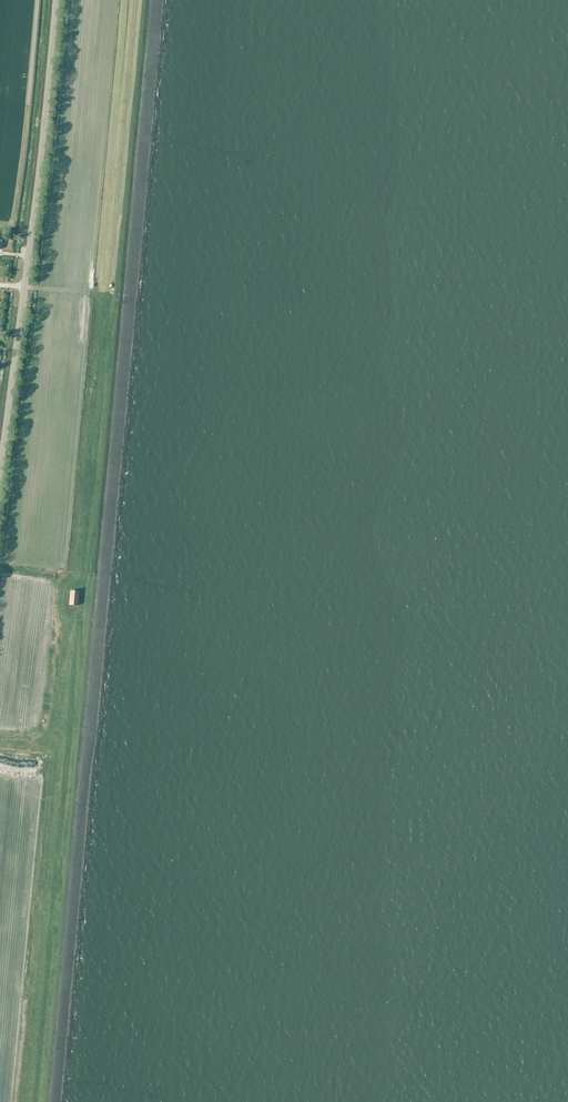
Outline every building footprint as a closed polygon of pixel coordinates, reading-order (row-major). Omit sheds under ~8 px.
[(69,605),(77,605),(79,592),(70,591),(69,605)]
